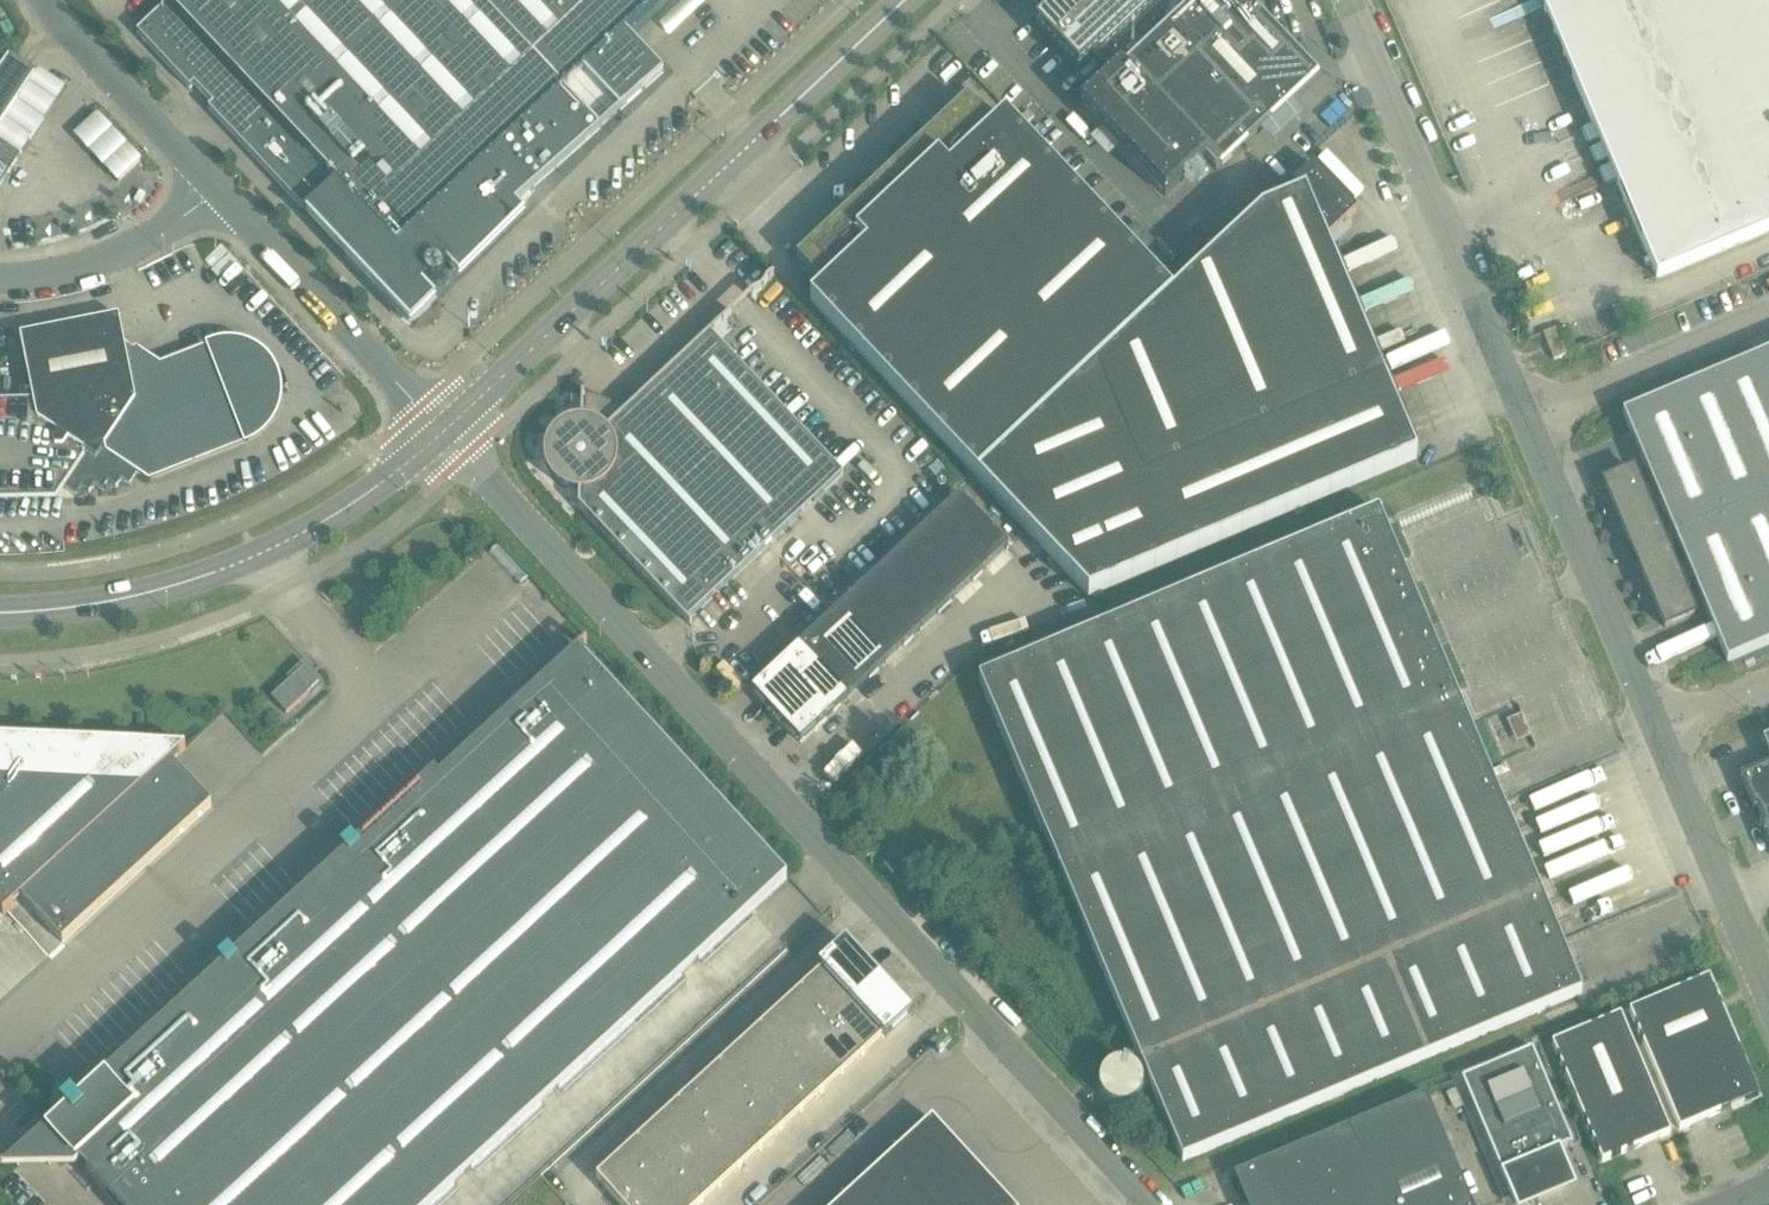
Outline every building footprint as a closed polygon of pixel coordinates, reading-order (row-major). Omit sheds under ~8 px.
[(445,276),(445,274),(444,272),(444,271),(443,269),(447,266),(460,280),(529,217),(517,204),(664,74),(627,32),(662,0),(163,0),(168,5),(136,34),(190,91),(194,87),(212,106),(208,110),(411,327),(437,301),(423,286),(428,282),(430,283),(431,284),(432,285),(434,285),(436,285),(437,285),(440,284),(442,283),(443,281),(444,279),(445,277),(445,276)] [(1078,75),(1158,0),(1066,0),(1035,29),(1078,75)] [(1172,2),(1169,12),(1177,17),(1080,108),(1165,198),(1205,160),(1216,171),(1318,76),(1246,0),(1196,0),(1183,11),(1184,0),(1172,0),(1172,2)] [(1657,279),(1768,231),(1768,0),(1539,0),(1657,279)] [(9,58),(0,72),(0,129),(5,121),(17,103),(18,103),(36,76),(9,58)] [(998,136),(966,102),(796,262),(827,296),(820,302),(815,297),(810,302),(1088,599),(1416,460),(1412,449),(1417,447),(1335,252),(1330,254),(1325,243),(1356,213),(1313,166),(1274,203),(1278,207),(1261,214),(1173,297),(1005,119),(1000,124),(1005,129),(998,136)] [(17,103),(5,121),(31,138),(44,120),(18,103),(17,103)] [(0,129),(0,144),(19,157),(31,138),(5,121),(0,129)] [(20,158),(19,157),(0,144),(0,187),(20,158)] [(544,452),(543,456),(544,460),(544,464),(545,468),(547,472),(549,475),(551,478),(554,481),(556,484),(558,485),(561,487),(565,489),(569,491),(572,492),(575,492),(578,493),(578,507),(678,615),(690,627),(691,625),(746,684),(826,609),(767,547),(843,477),(719,345),(711,336),(733,314),(733,313),(732,313),(699,344),(681,361),(666,375),(637,402),(622,416),(607,430),(605,429),(604,427),(602,426),(600,425),(598,424),(597,423),(595,422),(593,422),(588,420),(583,419),(583,414),(581,414),(581,419),(578,419),(574,419),(572,420),(568,421),(566,422),(562,423),(560,425),(556,428),(554,430),(552,432),(550,435),(548,437),(547,440),(546,443),(544,448),(544,452)] [(248,351),(239,348),(229,347),(220,348),(210,350),(160,370),(124,346),(119,318),(20,337),(33,402),(37,422),(81,451),(96,461),(105,449),(139,472),(149,479),(246,441),(254,437),(262,431),(268,424),(272,416),(275,406),(277,397),(276,387),(273,378),(269,370),(263,362),(256,356),(248,351)] [(1604,484),(1604,485),(1634,556),(1664,627),(1664,629),(1694,616),(1669,556),(1680,551),(1720,647),(1727,663),(1768,646),(1768,353),(1765,355),(1629,412),(1622,415),(1630,432),(1669,527),(1658,531),(1633,471),(1604,484)] [(33,402),(0,402),(0,498),(53,497),(60,487),(75,497),(81,489),(89,495),(94,487),(102,492),(108,484),(116,489),(121,481),(129,487),(139,472),(105,449),(96,461),(81,451),(37,422),(33,402)] [(769,711),(766,715),(779,729),(782,725),(800,744),(1008,550),(959,498),(751,692),(769,711)] [(1379,513),(1378,512),(1377,512),(979,679),(979,680),(979,681),(1144,1073),(1149,1084),(1181,1162),(1182,1162),(1183,1162),(1581,995),(1581,994),(1581,993),(1379,513)] [(79,1164),(117,1204),(432,1204),(787,879),(577,651),(439,779),(434,774),(356,846),(351,840),(339,851),(344,856),(233,958),(228,953),(217,963),(222,969),(76,1103),(71,1097),(59,1107),(64,1113),(2,1171),(75,1168),(79,1164)] [(303,669),(292,679),(307,695),(318,685),(303,669)] [(292,679),(278,692),(293,708),(307,695),(292,679)] [(278,692),(271,699),(286,715),(293,708),(278,692)] [(3,917),(21,899),(62,944),(211,807),(170,762),(185,749),(0,741),(0,914),(3,917)] [(1754,812),(1757,810),(1763,823),(1759,825),(1768,848),(1768,766),(1739,778),(1754,812)] [(822,972),(852,1005),(879,981),(846,944),(817,970),(821,973),(822,972)] [(821,973),(801,991),(832,1024),(852,1005),(822,972),(821,973)] [(1709,978),(1629,1012),(1679,1130),(1730,1109),(1730,1110),(1744,1105),(1744,1104),(1759,1097),(1709,978)] [(879,981),(852,1005),(883,1039),(882,1039),(885,1043),(913,1017),(879,981)] [(801,991),(781,1010),(811,1043),(832,1024),(801,991)] [(852,1005),(832,1024),(862,1057),(882,1039),(883,1039),(852,1005)] [(781,1010),(760,1029),(791,1062),(811,1043),(781,1010)] [(1670,1134),(1620,1015),(1552,1044),(1602,1163),(1670,1134)] [(832,1024),(811,1043),(842,1076),(862,1057),(832,1024)] [(760,1029),(740,1047),(770,1080),(791,1062),(760,1029)] [(811,1043),(791,1062),(821,1095),(842,1076),(811,1043)] [(740,1047),(719,1066),(750,1099),(770,1080),(740,1047)] [(1511,1197),(1514,1204),(1518,1204),(1567,1184),(1555,1153),(1572,1146),(1531,1051),(1461,1080),(1511,1197)] [(791,1062),(770,1080),(801,1114),(821,1095),(791,1062)] [(1149,1084),(1144,1073),(1139,1075),(1135,1070),(1130,1067),(1126,1066),(1122,1065),(1118,1065),(1113,1066),(1109,1069),(1107,1070),(1104,1073),(1102,1075),(1101,1078),(1100,1081),(1099,1085),(1099,1089),(1099,1091),(1101,1096),(1102,1098),(1105,1102),(1108,1104),(1111,1106),(1116,1108),(1119,1108),(1126,1108),(1130,1107),(1134,1104),(1137,1101),(1139,1098),(1141,1095),(1142,1091),(1143,1087),(1149,1084)] [(719,1066),(699,1085),(729,1118),(750,1099),(719,1066)] [(770,1080),(750,1099),(780,1132),(801,1114),(770,1080)] [(699,1085),(678,1103),(709,1137),(729,1118),(699,1085)] [(1233,1176),(1245,1204),(1471,1204),(1425,1096),(1233,1176)] [(750,1099),(729,1118),(760,1151),(780,1132),(750,1099)] [(678,1103),(658,1122),(689,1155),(709,1137),(678,1103)] [(729,1118),(709,1137),(739,1170),(760,1151),(729,1118)] [(932,1121),(840,1204),(1008,1204),(932,1121)] [(658,1122),(638,1141),(668,1174),(689,1155),(658,1122)] [(709,1137),(689,1155),(719,1189),(739,1170),(709,1137)] [(638,1141),(617,1160),(648,1193),(668,1174),(638,1141)] [(668,1174),(696,1204),(701,1204),(719,1189),(689,1155),(668,1174)] [(596,1179),(619,1204),(635,1204),(648,1193),(617,1160),(596,1179)] [(648,1193),(659,1204),(696,1204),(668,1174),(648,1193)] [(648,1193),(635,1204),(659,1204),(648,1193)]
